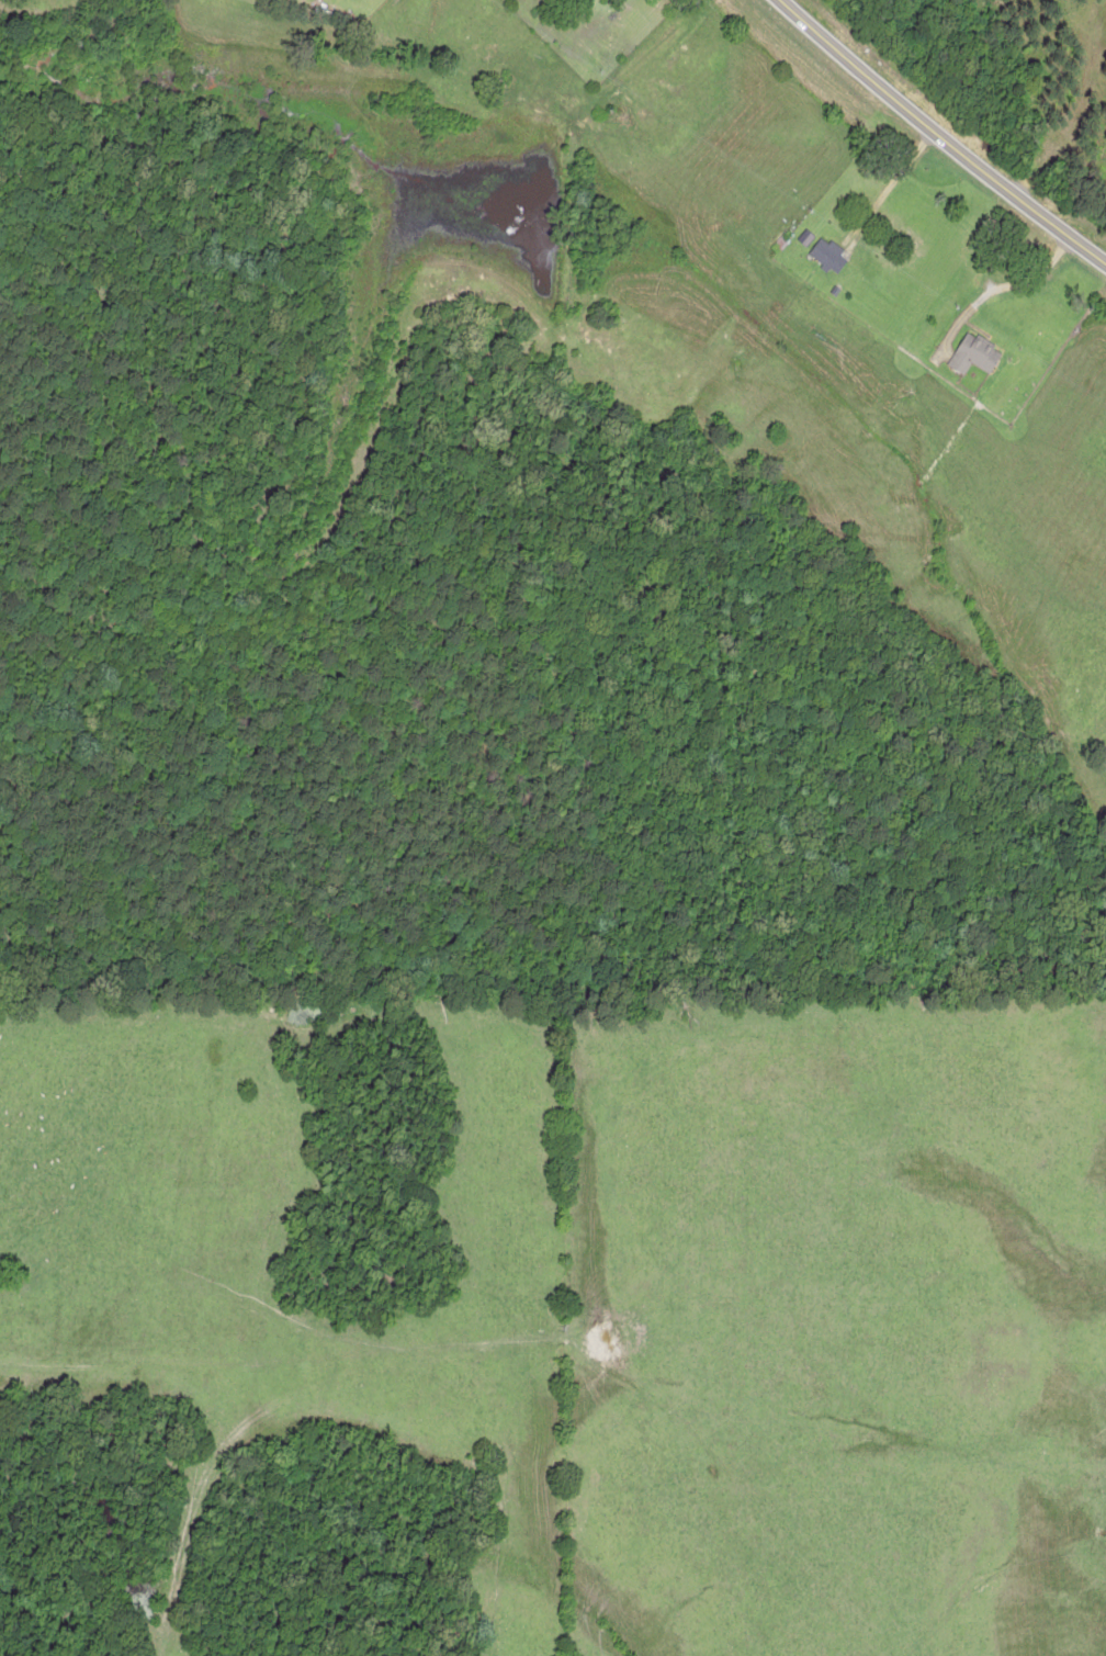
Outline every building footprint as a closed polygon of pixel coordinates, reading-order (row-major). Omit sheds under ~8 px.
[(987,373),(1000,350),(964,330),(944,364),(961,374),(968,362),(987,373)]
